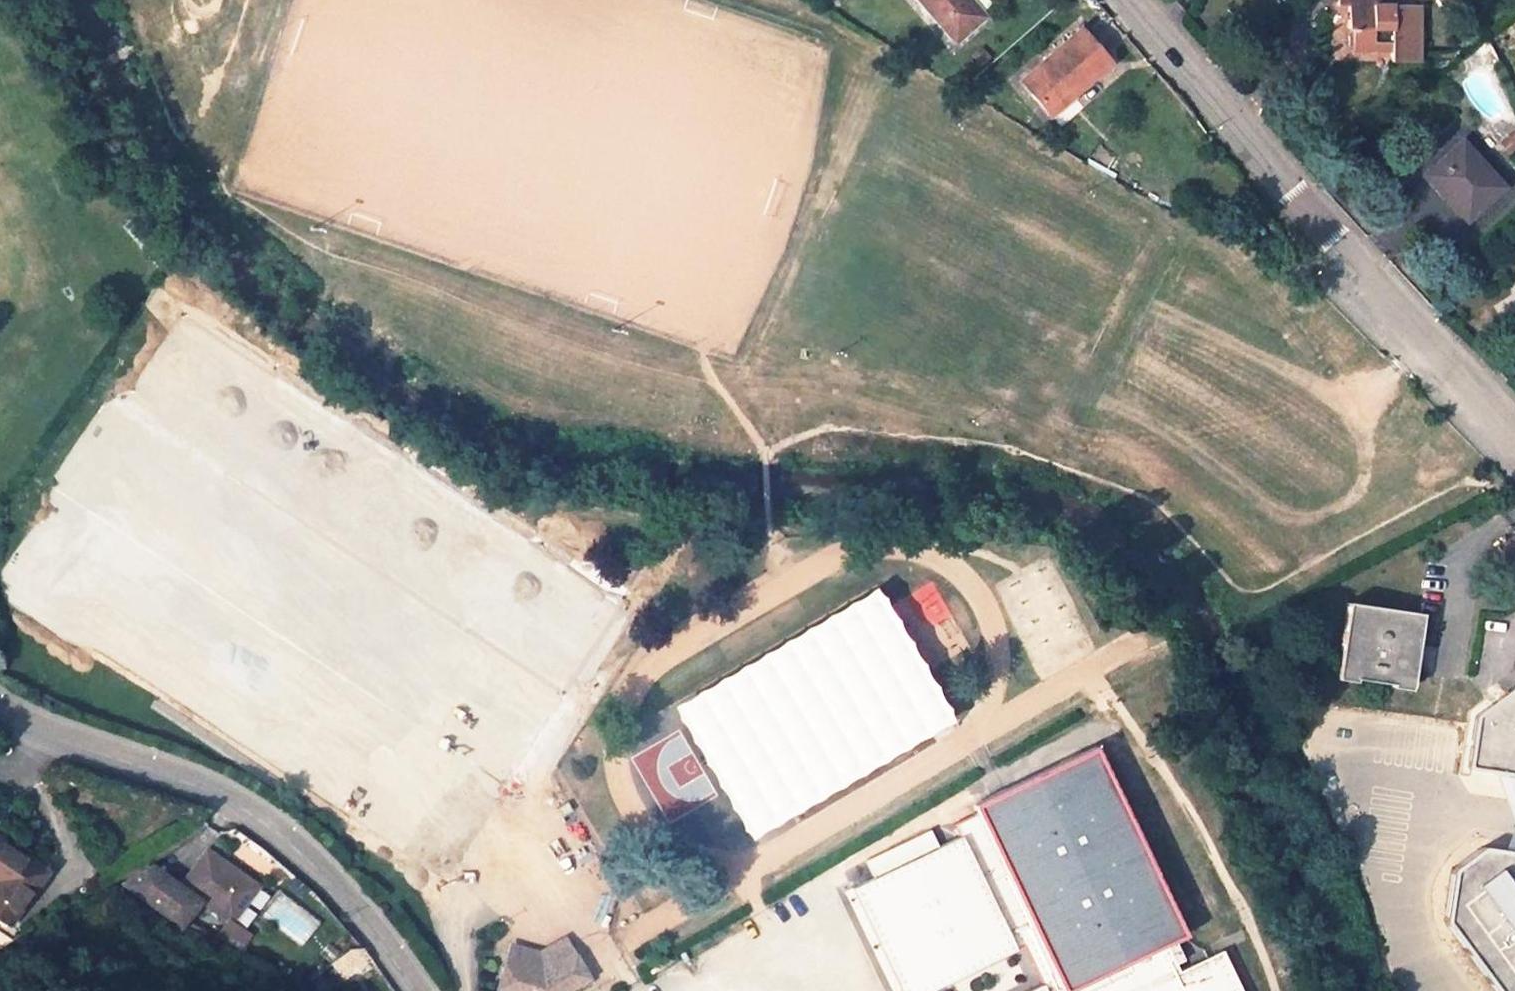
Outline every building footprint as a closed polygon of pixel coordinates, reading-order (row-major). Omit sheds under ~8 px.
[(968,0),(918,0),(953,40),(981,15),(968,0)] [(1389,44),(1389,52),(1389,60),(1416,60),(1417,3),(1377,4),(1377,0),(1336,0),(1336,3),(1346,3),(1346,27),(1351,27),(1350,51),(1370,52),(1370,43),(1389,44)] [(1045,109),(1066,91),(1070,94),(1107,62),(1078,30),(1019,80),(1045,109)] [(1370,52),(1389,52),(1389,44),(1370,43),(1370,52)] [(983,50),(974,58),(980,64),(988,57),(983,50)] [(1045,109),(1052,118),(1074,99),(1070,94),(1066,91),(1045,109)] [(1496,140),(1508,154),(1514,147),(1514,127),(1513,124),(1496,140)] [(1428,168),(1453,196),(1448,201),(1465,219),(1501,186),(1459,140),(1428,168)] [(1113,156),(1105,168),(1119,179),(1129,167),(1113,156)] [(1428,168),(1423,173),(1448,201),(1453,196),(1428,168)] [(1420,613),(1418,613),(1347,602),(1337,679),(1354,682),(1355,679),(1391,683),(1391,686),(1410,689),(1420,613)] [(1476,716),(1469,766),(1514,774),(1514,688),(1476,716)] [(1156,882),(1092,748),(973,805),(977,812),(954,823),(960,836),(851,888),(901,990),(923,990),(1021,945),(1041,985),(1029,990),(1241,990),(1222,951),(1178,972),(1164,942),(1181,934),(1156,882)] [(45,871),(0,840),(0,919),(9,925),(45,871)] [(259,886),(205,847),(176,885),(146,864),(118,882),(180,926),(184,921),(199,901),(231,924),(259,886)] [(1484,848),(1453,870),(1445,920),(1497,990),(1514,990),(1514,853),(1484,848)] [(344,952),(354,966),(368,955),(362,946),(349,948),(344,952)] [(540,963),(537,971),(572,952),(568,946),(540,963)] [(341,976),(354,966),(344,952),(331,962),(341,976)] [(497,988),(507,990),(564,990),(589,977),(575,957),(572,952),(537,971),(506,962),(497,988)] [(506,962),(537,971),(540,963),(508,953),(506,962)]
